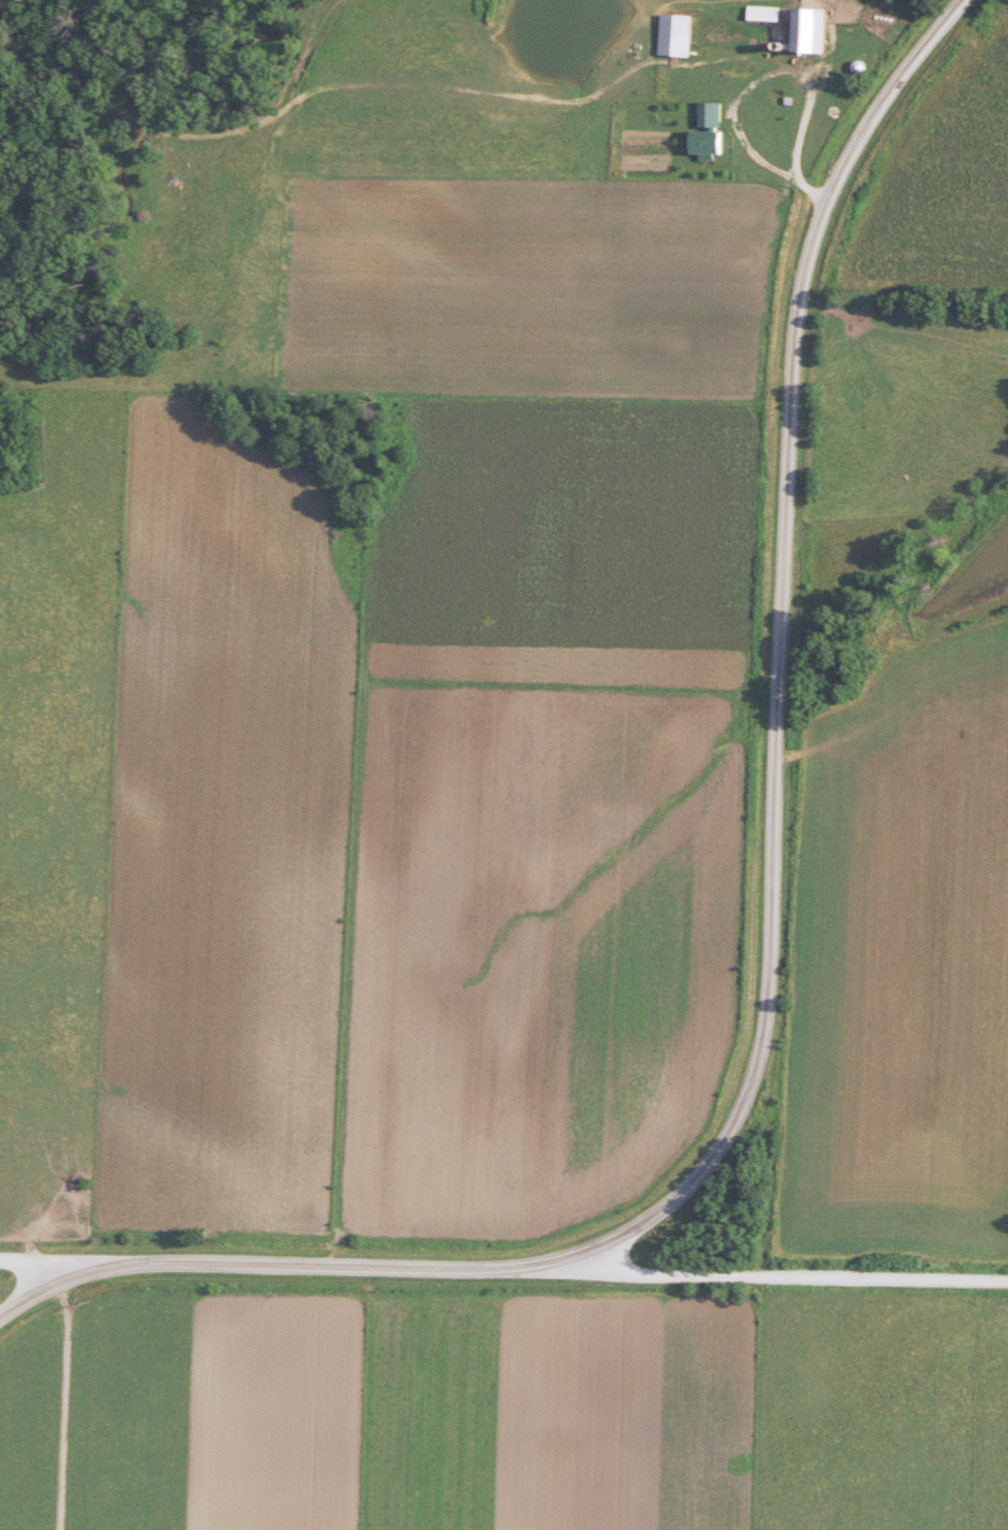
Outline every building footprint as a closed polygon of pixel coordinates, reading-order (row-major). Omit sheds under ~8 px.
[(835,10),(804,9),(803,53),(834,54),(835,10)] [(684,57),(685,45),(695,45),(698,16),(668,14),(665,56),(684,57)] [(722,104),(702,105),(703,129),(722,128),(722,104)]
